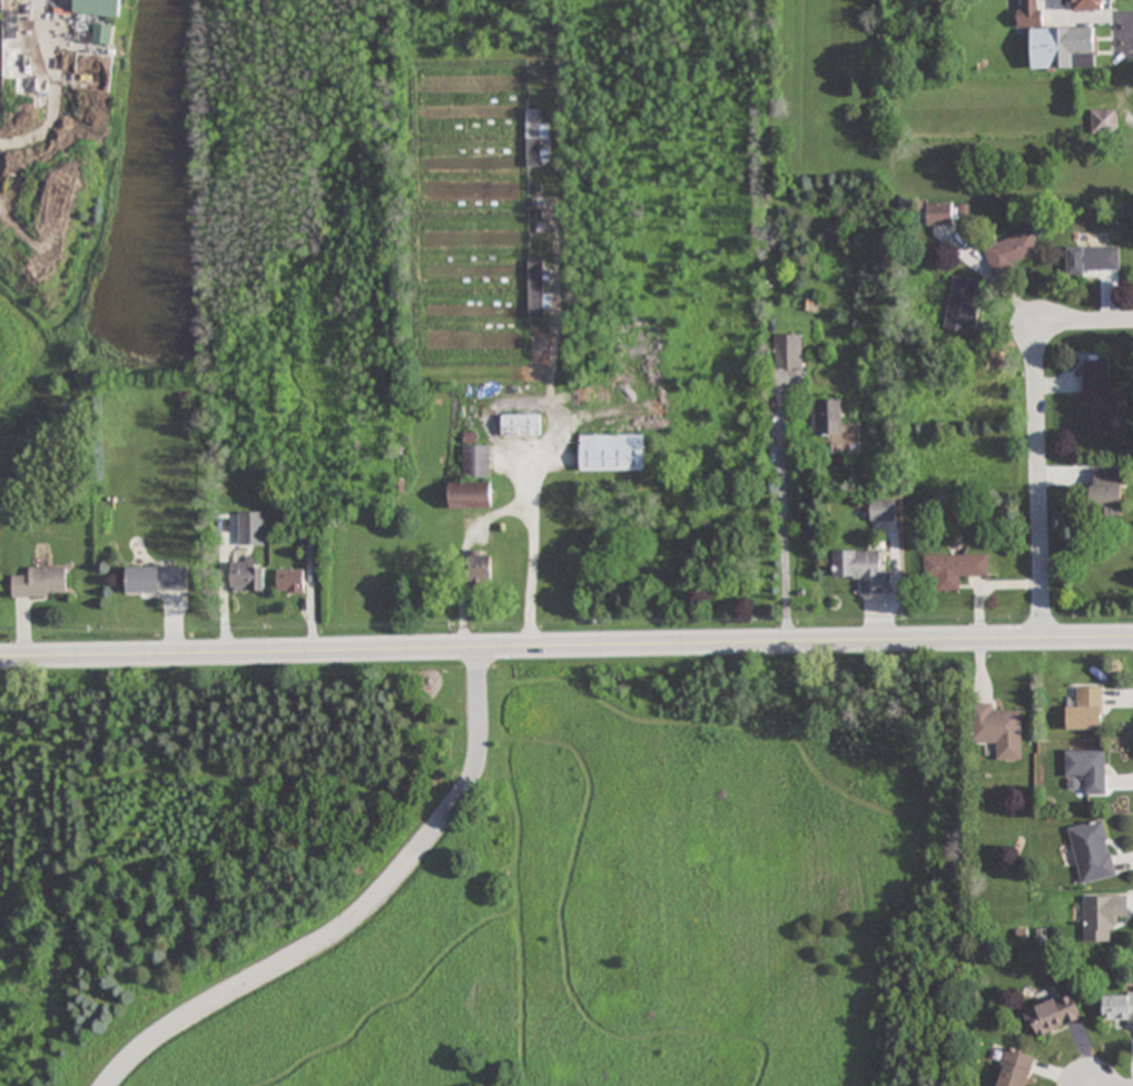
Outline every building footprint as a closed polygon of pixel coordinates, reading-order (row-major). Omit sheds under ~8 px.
[(73,14),(118,18),(120,0),(75,0),(73,14)] [(1095,27),(1040,28),(1040,0),(1019,0),(1019,28),(1032,28),(1032,69),(1096,68),(1095,27)] [(1067,11),(1112,10),(1112,0),(1067,0),(1067,11)] [(548,168),(548,122),(541,122),(541,110),(527,110),(527,168),(548,168)] [(1092,134),(1116,134),(1116,110),(1092,110),(1092,134)] [(926,205),(926,227),(955,227),(955,205),(926,205)] [(991,273),(1042,258),(1034,230),(983,245),(991,273)] [(1119,247),(1067,247),(1067,272),(1119,272),(1119,247)] [(529,319),(544,319),(543,309),(548,309),(548,286),(550,286),(550,270),(543,270),(543,260),(528,260),(529,319)] [(982,279),(954,276),(950,305),(940,304),(936,331),(974,336),(982,279)] [(774,368),(805,368),(805,334),(774,334),(774,368)] [(1081,360),(1081,432),(1108,432),(1108,415),(1118,415),(1118,391),(1106,391),(1106,360),(1081,360)] [(812,436),(842,436),(842,401),(812,401),(812,436)] [(502,437),(541,437),(541,415),(502,415),(502,437)] [(644,435),(580,435),(580,472),(644,472),(644,435)] [(1123,469),(1091,469),(1091,514),(1123,514),(1123,469)] [(491,508),(491,482),(450,482),(450,508),(491,508)] [(895,501),(871,501),(871,521),(895,521),(895,501)] [(239,545),(265,545),(264,512),(239,512),(239,545)] [(470,584),(491,584),(491,551),(470,551),(470,584)] [(880,551),(833,551),(833,580),(857,580),(857,594),(892,594),(892,572),(880,572),(880,551)] [(924,555),(924,579),(935,579),(935,591),(960,591),(960,578),(989,578),(989,555),(924,555)] [(254,557),(232,557),(232,591),(264,591),(264,567),(254,567),(254,557)] [(67,567),(25,567),(25,576),(13,576),(13,597),(67,597),(67,567)] [(189,567),(127,567),(127,594),(189,594),(189,567)] [(304,570),(278,570),(278,593),(304,593),(304,570)] [(1102,731),(1102,687),(1078,687),(1078,707),(1066,707),(1066,731),(1102,731)] [(994,703),(972,703),(972,744),(996,744),(996,761),(1021,761),(1021,713),(994,713),(994,703)] [(1105,795),(1105,750),(1064,751),(1064,778),(1084,777),(1084,795),(1105,795)] [(1117,876),(1104,819),(1068,827),(1080,884),(1117,876)] [(1084,942),(1115,942),(1115,917),(1127,917),(1127,896),(1084,896),(1084,942)] [(1023,1011),(1033,1038),(1082,1020),(1072,993),(1023,1011)] [(1104,993),(1104,1025),(1132,1025),(1132,993),(1104,993)] [(1037,1057),(1008,1048),(995,1085),(1027,1085),(1037,1057)]
